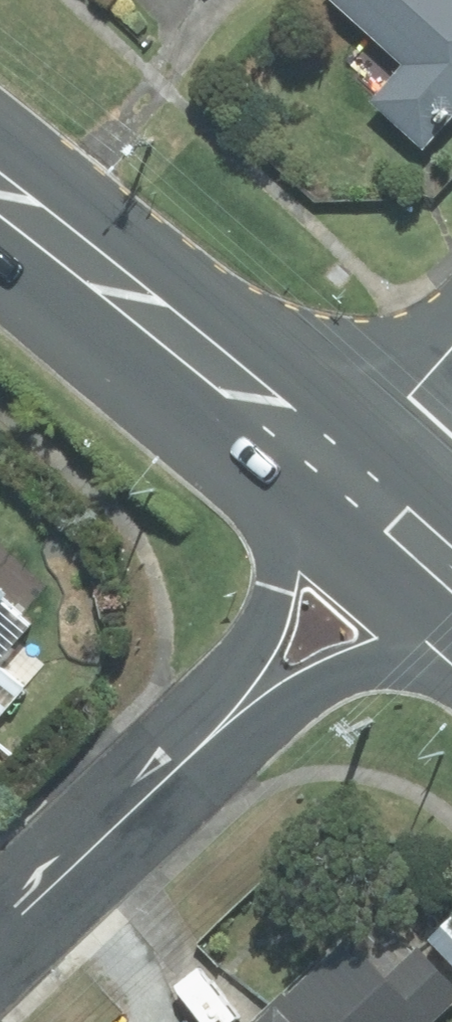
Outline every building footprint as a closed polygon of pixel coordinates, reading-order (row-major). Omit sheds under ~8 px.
[(413,65),(383,97),(433,144),(451,124),(451,0),(343,0),(413,65)] [(21,687),(0,669),(0,712),(21,687)] [(255,1021),(428,1021),(451,1000),(451,987),(377,908),(255,1021)]
